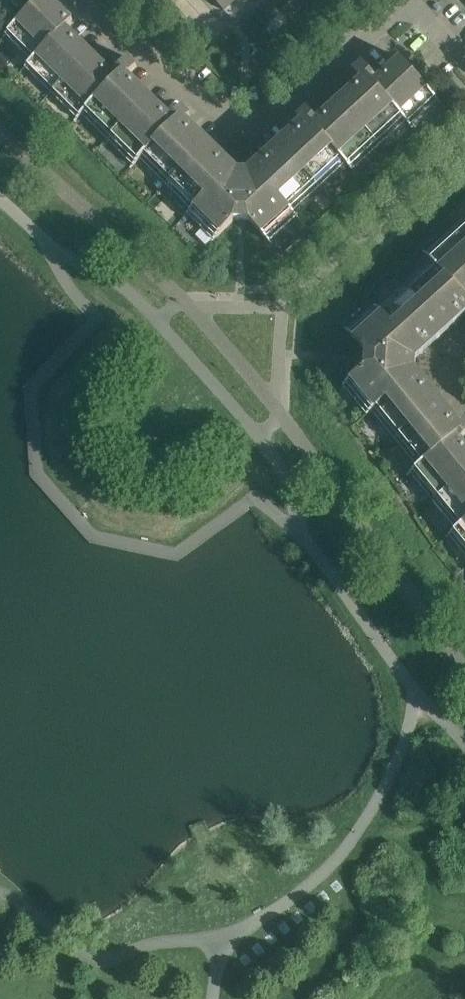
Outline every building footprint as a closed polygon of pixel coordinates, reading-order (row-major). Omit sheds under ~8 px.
[(269,241),(297,215),(293,211),(346,163),(352,170),(406,121),(410,125),(438,99),(400,57),(376,78),(362,62),(353,70),(361,79),(316,119),(306,109),(297,117),(300,121),(247,169),(238,168),(187,118),(190,115),(181,106),(171,116),(128,74),(136,66),(128,57),(113,72),(66,25),(72,19),(53,0),(37,0),(5,33),(31,59),(24,66),(77,118),(81,114),(133,165),(140,159),(191,209),(186,213),(214,240),(234,219),(249,219),(269,241)] [(224,9),(234,0),(215,0),(224,9)] [(343,384),(368,414),(372,410),(417,465),(410,471),(456,527),(449,534),(464,553),(464,443),(461,438),(464,435),(464,421),(464,420),(460,423),(407,364),(464,312),(464,218),(426,253),(432,260),(380,308),(376,304),(347,330),(367,351),(366,366),(343,384)]
